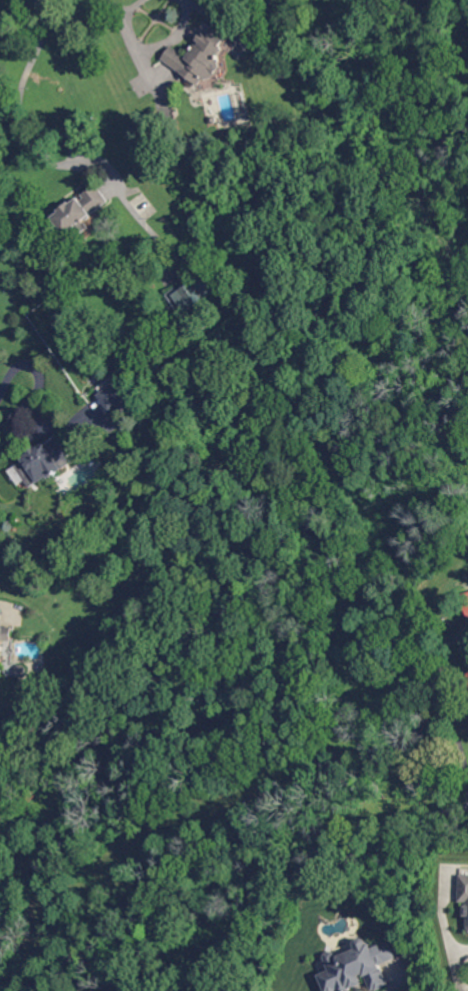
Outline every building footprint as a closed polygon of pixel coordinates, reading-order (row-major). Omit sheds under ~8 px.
[(230,38),(230,39),(216,59),(221,62),(208,81),(204,78),(199,86),(183,75),(170,66),(179,52),(188,58),(197,45),(195,44),(199,39),(201,36),(203,33),(209,37),(215,28),(230,38)] [(242,115),(238,95),(241,94),(246,93),(250,114),(244,115),(242,115)] [(212,124),(210,122),(209,119),(211,117),(214,116),(217,118),(217,121),(215,123),(212,124)] [(109,201),(110,202),(97,212),(92,216),(92,218),(89,221),(86,220),(85,221),(91,228),(80,236),(79,234),(72,239),(66,244),(54,229),(59,225),(54,218),(61,212),(60,210),(71,202),(72,204),(77,200),(79,198),(80,198),(82,201),(85,199),(83,195),(97,185),(100,190),(109,201)] [(191,309),(187,303),(183,305),(179,299),(182,297),(179,291),(205,273),(217,290),(204,298),(205,299),(191,309)] [(110,412),(109,412),(99,397),(98,395),(102,392),(114,384),(121,394),(126,401),(110,412)] [(69,452),(57,461),(61,468),(49,476),(46,471),(36,478),(31,470),(23,476),(21,473),(17,466),(24,461),(23,460),(28,456),(27,455),(25,452),(34,446),(36,449),(39,448),(44,444),(45,444),(49,442),(58,436),(69,452)] [(1,674),(0,674),(0,626),(1,626),(9,627),(10,627),(13,627),(13,641),(10,641),(6,641),(6,642),(5,664),(1,664),(1,669),(1,674)] [(20,678),(17,675),(16,675),(16,670),(16,669),(19,666),(24,665),(28,669),(28,674),(25,677),(20,678)] [(35,831),(23,826),(28,814),(40,819),(35,831)] [(459,876),(467,876),(467,930),(466,928),(467,919),(463,916),(463,907),(467,905),(467,903),(458,903),(459,876)] [(385,988),(380,990),(375,990),(372,990),(366,977),(365,977),(364,975),(360,977),(364,985),(353,990),(352,990),(340,990),(339,989),(338,990),(325,990),(319,976),(330,971),(325,959),(326,955),(332,952),(336,954),(338,958),(357,950),(355,945),(356,941),(362,939),(366,940),(368,945),(370,943),(373,949),(388,942),(396,959),(380,966),(388,985),(385,987),(385,988)]
